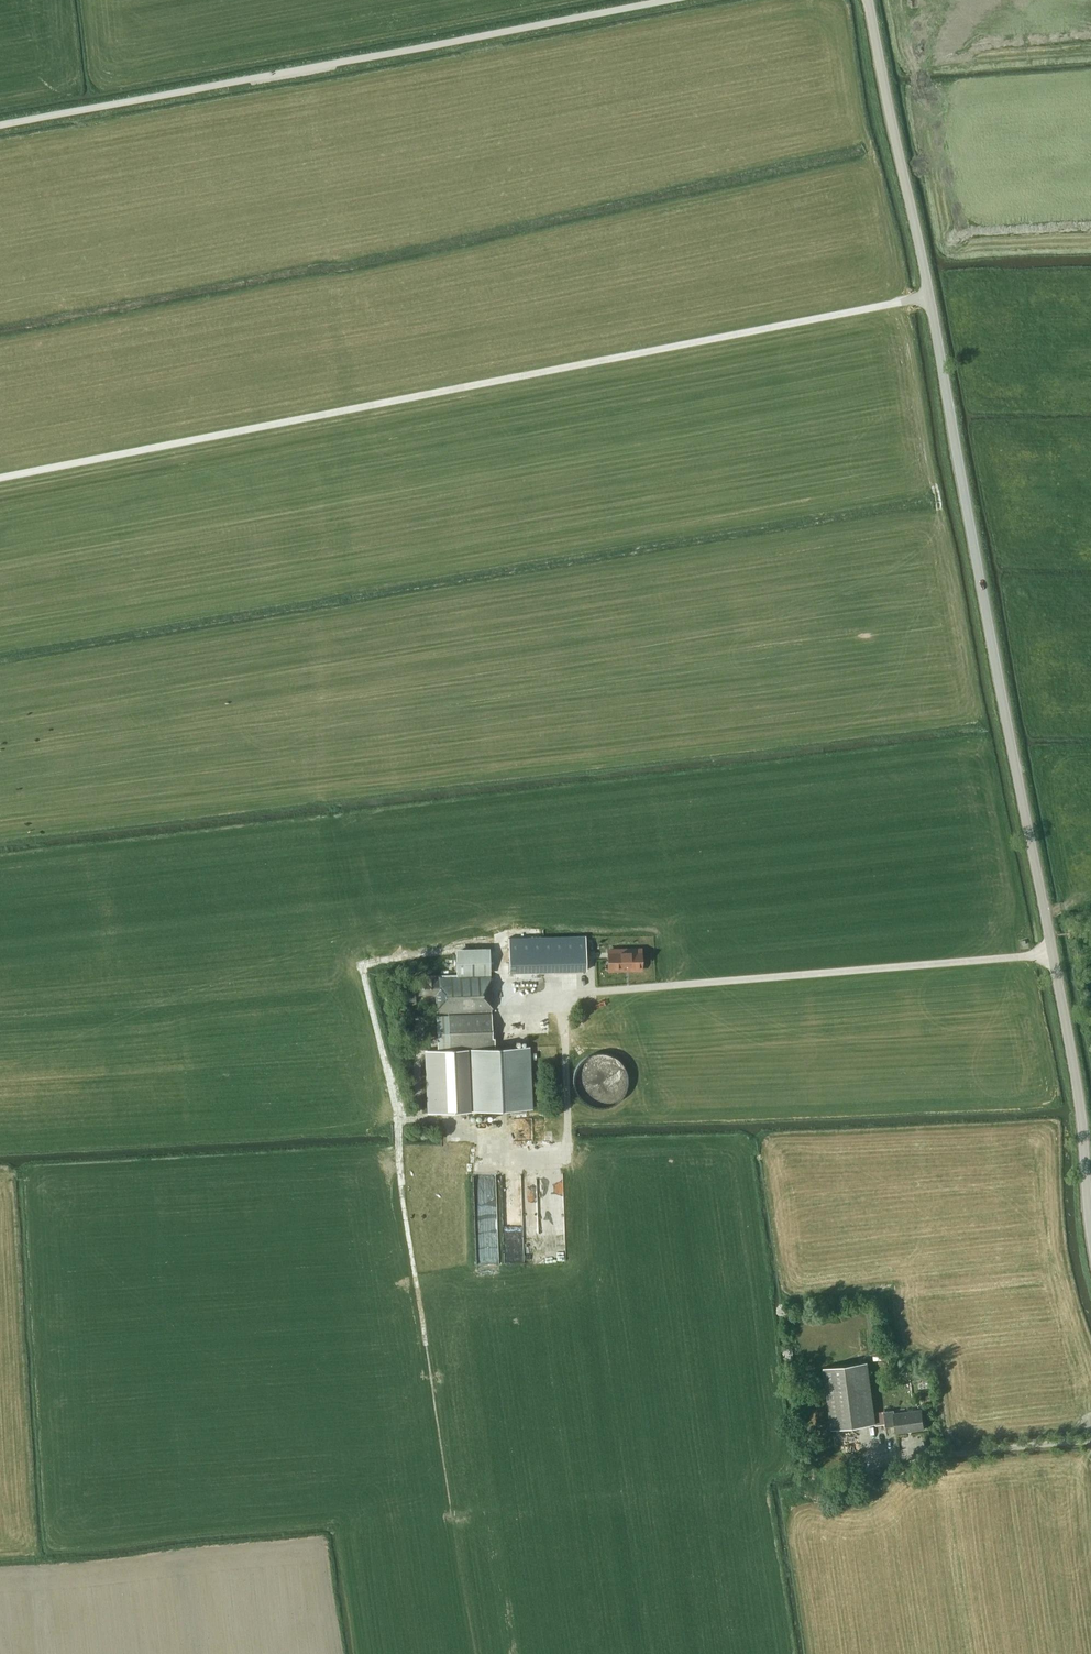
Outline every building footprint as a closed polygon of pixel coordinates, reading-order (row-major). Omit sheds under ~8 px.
[(586,936),(508,938),(509,972),(586,970),(586,936)] [(529,1046),(494,1047),(494,1039),(492,1039),(491,975),(490,947),(455,948),(456,976),(418,976),(418,993),(435,993),(436,1013),(436,1050),(427,1050),(430,1113),(531,1109),(529,1046)] [(641,969),(641,949),(608,950),(609,963),(617,962),(617,969),(641,969)] [(416,1004),(415,993),(402,994),(403,1005),(416,1004)] [(585,1064),(586,1061),(583,1062),(581,1068),(585,1069),(585,1070),(587,1077),(588,1077),(589,1080),(590,1080),(588,1088),(585,1089),(588,1097),(598,1099),(619,1092),(624,1073),(617,1055),(606,1052),(593,1057),(604,1059),(606,1065),(599,1067),(585,1064)] [(522,1215),(522,1232),(539,1233),(540,1195),(533,1195),(533,1209),(527,1209),(527,1215),(522,1215)] [(875,1423),(874,1412),(867,1362),(823,1367),(831,1429),(875,1423)] [(924,1428),(921,1409),(894,1412),(894,1410),(883,1411),(885,1427),(895,1425),(896,1432),(924,1428)] [(874,1412),(876,1425),(885,1423),(883,1410),(874,1412)]
